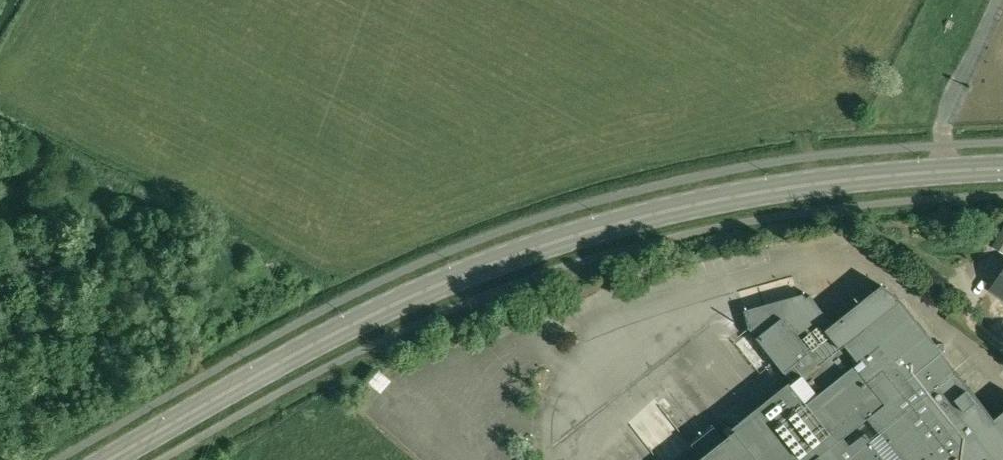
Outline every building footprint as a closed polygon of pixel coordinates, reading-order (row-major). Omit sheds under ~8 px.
[(1002,253),(1002,229),(993,246),(1002,253)] [(1002,297),(1002,275),(992,289),(1002,297)] [(701,459),(1002,459),(1002,414),(996,419),(901,300),(882,287),(831,328),(804,294),(744,311),(749,328),(792,383),(735,428),(737,432),(701,459)]
